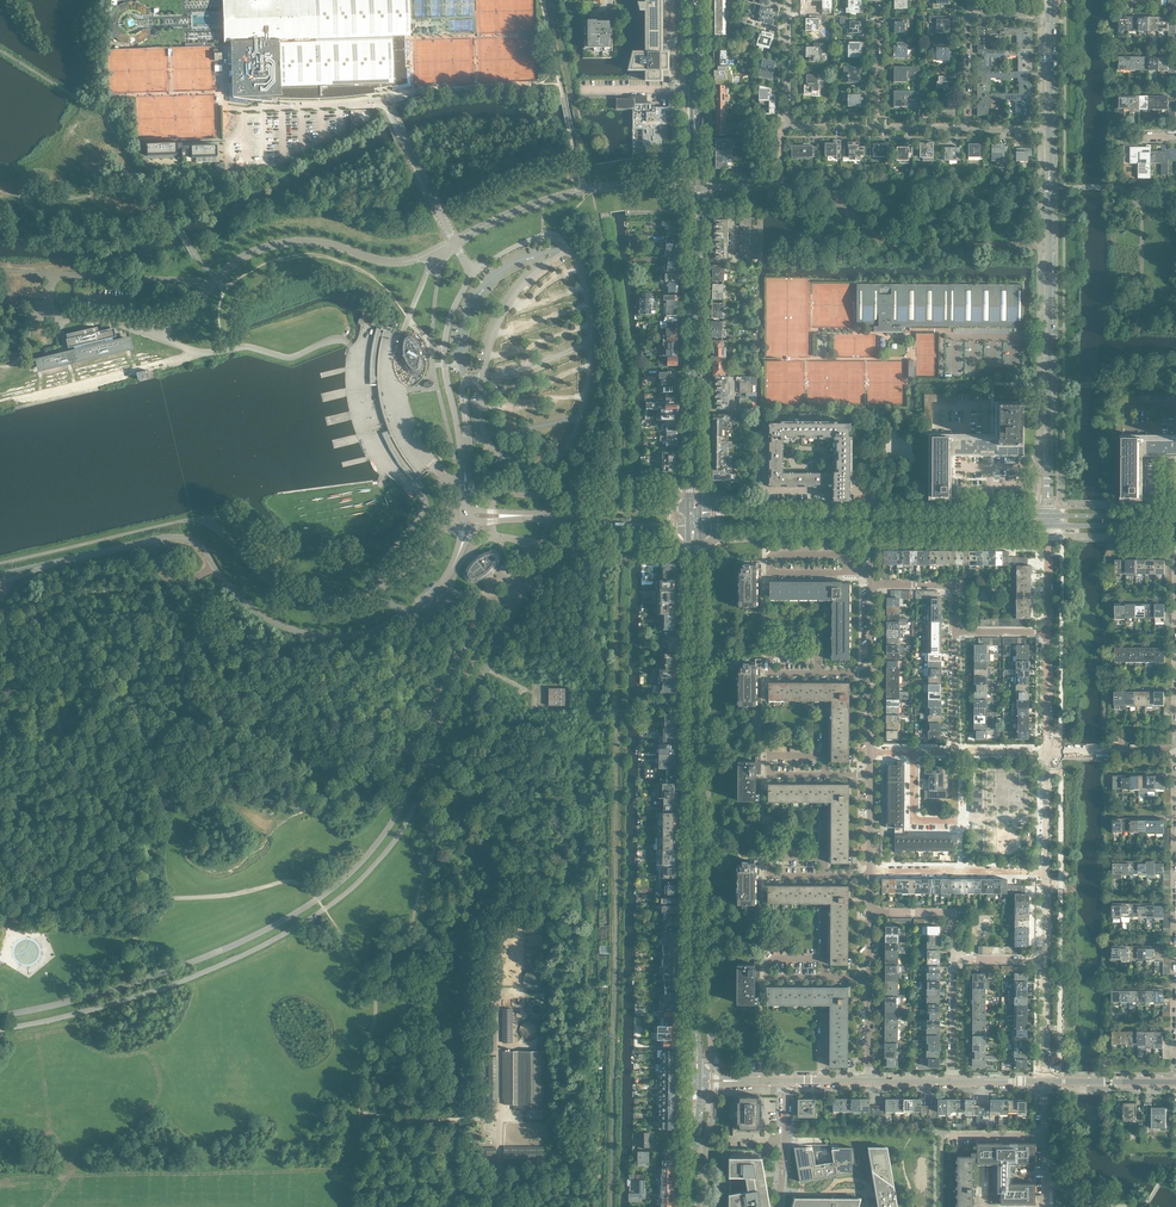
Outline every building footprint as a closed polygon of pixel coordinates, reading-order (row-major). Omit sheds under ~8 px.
[(409,40),(405,41),(404,36),(410,36),(409,0),(223,0),(223,9),(223,30),(224,42),(232,41),(232,46),(227,46),(228,65),(232,65),(233,83),(228,83),(229,101),(234,102),(240,103),(247,104),(248,99),(261,101),(267,101),(271,102),(272,97),(277,97),(281,97),(286,97),(292,98),(301,98),(310,98),(319,97),(328,97),(337,96),(345,96),(354,95),(363,94),(366,93),(373,92),(373,89),(381,88),(386,87),(391,86),(392,91),(400,89),(405,88),(410,86),(410,68),(405,68),(405,55),(410,55),(409,40)] [(662,0),(646,0),(646,8),(645,8),(645,4),(640,4),(641,10),(645,10),(646,10),(646,52),(634,52),(629,70),(629,71),(646,70),(646,81),(662,81),(662,70),(669,70),(669,52),(662,52),(662,49),(663,49),(663,48),(663,47),(663,46),(662,46),(662,43),(662,0)] [(824,1),(824,8),(826,8),(828,8),(828,14),(832,14),(832,0),(824,0),(824,1)] [(861,0),(845,0),(845,1),(848,4),(848,9),(861,9),(861,0)] [(907,0),(894,0),(894,9),(907,9),(907,0)] [(139,4),(137,3),(135,2),(133,2),(130,2),(128,2),(126,2),(124,3),(122,4),(120,5),(118,6),(116,8),(115,10),(113,11),(112,13),(111,16),(111,18),(110,20),(110,22),(110,25),(110,27),(111,29),(112,31),(113,33),(114,35),(115,37),(117,39),(119,40),(121,41),(123,42),(125,43),(128,44),(130,44),(133,44),(135,44),(137,43),(139,42),(141,41),(143,40),(145,39),(146,37),(149,37),(149,30),(143,30),(141,32),(140,31),(138,32),(137,33),(135,34),(134,34),(132,35),(130,35),(128,34),(127,34),(125,33),(124,32),(122,31),(121,29),(120,27),(119,27),(118,25),(118,24),(118,22),(118,20),(119,18),(120,18),(121,17),(122,15),(123,14),(124,13),(126,12),(128,11),(129,11),(131,11),(133,11),(134,11),(136,11),(137,12),(138,13),(139,14),(141,13),(142,15),(148,15),(148,8),(146,8),(144,6),(142,5),(141,4),(139,4)] [(729,10),(729,2),(715,2),(715,10),(729,10)] [(772,19),(774,13),(772,13),(773,9),(761,6),(759,12),(761,12),(760,17),(761,18),(760,22),(773,25),(774,19),(772,19)] [(729,18),(729,10),(715,10),(715,18),(729,18)] [(821,25),(827,19),(827,15),(809,15),(809,19),(806,19),(806,31),(819,31),(819,25),(821,25)] [(950,33),(950,23),(950,20),(953,20),(953,16),(941,16),(941,19),(936,19),(936,32),(950,33)] [(1129,31),(1129,17),(1119,17),(1119,31),(1129,31)] [(1139,31),(1139,17),(1129,17),(1129,31),(1139,31)] [(1149,31),(1149,17),(1139,17),(1139,31),(1149,31)] [(1159,31),(1159,17),(1149,17),(1149,31),(1159,31)] [(1169,25),(1169,22),(1169,17),(1159,17),(1159,31),(1169,31),(1169,29),(1169,25)] [(729,27),(729,18),(715,18),(715,27),(729,27)] [(861,33),(861,21),(855,21),(855,18),(841,18),(841,21),(844,21),(844,22),(850,22),(850,29),(847,29),(847,35),(858,35),(858,33),(861,33)] [(905,27),(905,23),(907,23),(907,18),(895,18),(895,21),(894,21),(894,33),(905,33),(905,28),(905,27)] [(613,58),(613,35),(609,35),(609,33),(613,33),(613,30),(609,30),(609,29),(610,29),(610,22),(595,22),(583,22),(583,28),(583,58),(613,58)] [(729,35),(729,27),(715,27),(715,35),(729,35)] [(990,49),(991,34),(1005,34),(1005,27),(978,27),(977,49),(984,49),(990,49)] [(1032,50),(1032,34),(1031,34),(1031,31),(1032,31),(1032,27),(1005,27),(1005,34),(1005,37),(1005,36),(1009,36),(1009,34),(1018,34),(1018,45),(1017,45),(1017,49),(1026,49),(1032,50)] [(769,49),(773,34),(762,31),(761,34),(760,34),(757,45),(769,49)] [(861,58),(861,49),(861,42),(845,42),(845,46),(843,46),(843,52),(848,52),(848,58),(861,58)] [(907,58),(907,46),(911,46),(911,42),(901,42),(901,46),(894,46),(894,54),(893,54),(893,56),(894,56),(894,58),(907,58)] [(819,54),(819,51),(824,51),(824,43),(808,43),(808,47),(806,47),(806,57),(809,57),(809,61),(821,61),(821,55),(819,54)] [(949,61),(949,47),(946,47),(946,44),(934,44),(934,48),(937,48),(937,60),(949,61)] [(990,67),(990,55),(1004,55),(1004,56),(1005,56),(1005,49),(990,49),(984,49),(984,54),(982,54),(982,60),(977,60),(977,71),(991,71),(991,67),(990,67)] [(1032,72),(1032,58),(1029,58),(1029,54),(1026,54),(1026,49),(1017,49),(1005,49),(1005,56),(1005,55),(1018,55),(1018,72),(1026,72),(1032,72)] [(1129,70),(1129,57),(1119,57),(1119,70),(1129,70)] [(1139,70),(1139,57),(1129,57),(1129,70),(1139,70)] [(1149,70),(1149,57),(1139,57),(1139,70),(1149,70)] [(1159,70),(1159,57),(1149,57),(1149,70),(1159,70)] [(1168,66),(1168,61),(1169,57),(1159,57),(1159,70),(1169,70),(1169,66),(1168,66)] [(772,80),(776,61),(763,58),(763,59),(761,58),(759,67),(761,68),(759,77),(772,80)] [(861,82),(861,70),(857,70),(857,66),(853,66),(843,66),(843,72),(848,72),(848,75),(847,75),(847,77),(848,77),(848,82),(861,82)] [(907,82),(907,75),(921,75),(921,67),(894,67),(894,75),(894,82),(907,82)] [(730,81),(730,71),(717,71),(717,76),(715,76),(715,81),(715,86),(726,86),(727,86),(727,81),(730,81)] [(818,91),(818,75),(813,75),(813,71),(802,71),(802,75),(807,75),(806,79),(808,79),(808,80),(807,81),(806,82),(807,83),(807,84),(808,84),(808,86),(804,86),(804,94),(812,94),(812,95),(813,95),(813,91),(818,91)] [(991,94),(991,77),(1000,77),(1000,79),(1005,80),(1005,77),(1005,71),(991,71),(977,71),(977,76),(981,76),(981,79),(981,83),(977,83),(977,94),(991,94)] [(1032,94),(1032,84),(1030,84),(1030,77),(1026,77),(1026,72),(1018,72),(1005,71),(1005,77),(1019,77),(1019,94),(1025,94),(1032,94)] [(948,84),(948,79),(948,76),(947,76),(947,72),(937,72),(937,78),(938,78),(938,81),(937,81),(937,88),(938,88),(938,93),(945,93),(945,91),(948,91),(948,89),(949,89),(949,84),(948,84)] [(726,94),(726,86),(715,86),(716,90),(715,90),(714,90),(714,92),(715,93),(716,93),(716,94),(726,94)] [(775,109),(775,108),(775,103),(775,99),(775,96),(775,95),(771,94),(771,89),(759,86),(759,91),(759,99),(769,101),(769,108),(767,108),(767,109),(767,113),(775,113),(775,109)] [(861,106),(861,97),(861,95),(856,95),(856,91),(842,91),(842,95),(848,95),(848,99),(847,99),(847,101),(848,101),(848,106),(861,106)] [(907,107),(907,96),(921,96),(921,91),(906,91),(894,91),(894,100),(894,107),(907,107)] [(988,116),(988,108),(990,108),(990,100),(999,100),(999,102),(1005,102),(1005,100),(1005,94),(991,94),(977,94),(977,98),(981,98),(981,101),(980,101),(980,104),(977,104),(977,116),(988,116)] [(1032,116),(1032,103),(1026,103),(1026,98),(1025,98),(1025,94),(1019,94),(1005,94),(1005,100),(1018,100),(1018,116),(1032,116)] [(665,125),(665,117),(669,117),(669,107),(654,107),(654,103),(645,103),(645,101),(647,101),(647,96),(637,96),(637,98),(617,98),(617,109),(635,109),(635,126),(640,126),(640,129),(646,129),(646,143),(660,143),(660,125),(665,125)] [(1130,109),(1130,96),(1120,96),(1120,99),(1119,99),(1119,103),(1120,103),(1120,109),(1124,109),(1130,109)] [(1140,109),(1140,96),(1130,96),(1130,109),(1134,109),(1139,109),(1140,109)] [(1149,109),(1149,96),(1140,96),(1140,109),(1143,109),(1149,109)] [(1159,109),(1159,96),(1149,96),(1149,109),(1153,109),(1158,109),(1159,109)] [(1168,109),(1168,107),(1168,104),(1168,100),(1168,96),(1159,96),(1159,109),(1162,109),(1168,109)] [(425,98),(412,104),(413,106),(427,100),(426,97),(425,98)] [(726,112),(726,102),(715,102),(715,105),(716,105),(716,113),(726,112)] [(729,131),(729,128),(729,127),(726,127),(726,128),(716,128),(715,128),(714,129),(714,131),(715,132),(716,132),(716,135),(726,135),(726,131),(729,131)] [(984,152),(984,140),(980,140),(980,144),(968,144),(968,157),(980,157),(980,152),(984,152)] [(859,146),(859,142),(848,142),(848,147),(849,147),(849,149),(844,149),(844,157),(849,157),(854,157),(854,160),(860,160),(860,156),(864,156),(864,157),(865,157),(865,146),(859,146)] [(888,154),(888,142),(885,142),(885,143),(873,143),(873,153),(876,153),(876,157),(885,157),(885,154),(888,154)] [(841,159),(841,146),(837,146),(837,143),(825,143),(825,156),(837,156),(837,159),(841,159)] [(936,161),(936,147),(932,147),(932,144),(929,144),(929,143),(927,143),(927,145),(925,145),(925,144),(921,144),(921,149),(917,149),(917,155),(920,155),(920,158),(923,158),(923,160),(936,161)] [(183,144),(178,144),(149,145),(149,156),(178,155),(178,151),(182,151),(183,157),(192,157),(192,158),(216,157),(216,146),(188,147),(183,147),(183,144)] [(729,151),(729,148),(728,148),(728,145),(716,145),(716,146),(715,147),(715,149),(716,150),(716,151),(728,151),(728,154),(731,154),(731,151),(729,151)] [(817,157),(817,147),(813,147),(813,146),(792,145),(792,157),(817,157)] [(912,157),(912,145),(908,145),(908,147),(897,147),(897,160),(909,160),(909,157),(912,157)] [(1151,178),(1151,162),(1151,151),(1151,145),(1147,145),(1147,153),(1143,153),(1143,151),(1143,150),(1143,147),(1131,147),(1131,160),(1142,160),(1142,174),(1140,174),(1140,178),(1151,178)] [(1169,175),(1169,160),(1169,148),(1169,145),(1164,145),(1164,151),(1151,151),(1151,162),(1162,162),(1162,175),(1169,175)] [(960,160),(960,148),(956,148),(956,147),(945,147),(945,160),(960,160)] [(1008,164),(1008,151),(1004,151),(1004,148),(1000,148),(1000,149),(997,149),(997,148),(992,148),(992,161),(997,161),(997,159),(1004,159),(1004,164),(1008,164)] [(1032,156),(1032,148),(1020,148),(1020,152),(1016,152),(1016,161),(1028,161),(1028,156),(1032,156)] [(731,160),(731,154),(728,154),(728,151),(716,151),(716,152),(715,153),(715,155),(716,156),(716,157),(728,157),(728,160),(730,160),(731,160)] [(730,163),(730,160),(728,160),(728,157),(716,157),(716,158),(715,159),(715,161),(716,162),(716,163),(728,163),(728,166),(730,166),(731,166),(731,163),(730,163)] [(762,227),(762,217),(740,217),(740,226),(744,227),(762,227)] [(762,245),(762,227),(744,227),(744,231),(740,231),(739,240),(744,240),(744,245),(762,245)] [(680,249),(680,245),(680,244),(679,244),(667,244),(666,251),(679,252),(679,249),(680,249)] [(762,245),(744,245),(739,245),(739,254),(744,254),(743,259),(739,259),(762,259),(762,245)] [(680,258),(680,255),(679,255),(680,252),(679,252),(666,251),(666,254),(665,254),(665,259),(679,259),(679,258),(680,258)] [(679,271),(679,270),(679,267),(660,267),(660,271),(664,271),(664,275),(678,275),(678,274),(679,273),(679,271)] [(678,292),(678,285),(678,281),(667,281),(667,282),(667,292),(678,292)] [(1022,327),(1023,285),(857,284),(857,326),(872,326),(872,330),(874,332),(886,332),(889,334),(891,332),(903,332),(903,327),(945,327),(1022,327)] [(723,296),(723,292),(713,292),(713,293),(712,294),(712,295),(712,296),(712,299),(724,300),(724,296),(723,296)] [(375,313),(364,309),(364,310),(365,310),(363,314),(361,319),(360,320),(359,322),(361,324),(364,324),(364,323),(371,325),(370,326),(371,326),(375,313)] [(129,346),(127,338),(113,342),(112,337),(113,337),(111,329),(98,332),(97,327),(66,334),(68,339),(66,340),(68,348),(70,347),(70,348),(73,347),(74,351),(75,359),(76,359),(77,360),(124,349),(124,348),(129,346)] [(366,346),(369,331),(362,330),(359,344),(366,346)] [(423,360),(423,358),(423,357),(423,354),(422,351),(421,348),(420,345),(418,342),(417,340),(415,338),(415,337),(413,335),(410,334),(406,335),(404,337),(402,340),(401,343),(401,346),(401,349),(401,353),(402,353),(404,358),(402,359),(404,362),(406,365),(407,368),(409,370),(412,372),(415,373),(418,372),(421,370),(423,367),(423,364),(424,361),(423,360)] [(724,344),(724,340),(713,341),(713,344),(712,344),(712,348),(723,348),(723,345),(724,344)] [(62,362),(61,354),(49,357),(46,357),(46,358),(38,360),(40,367),(45,366),(46,368),(62,364),(62,362)] [(663,356),(662,356),(662,371),(678,370),(677,356),(663,356)] [(725,365),(725,358),(713,358),(713,361),(712,362),(712,367),(726,367),(726,365),(725,365)] [(725,376),(725,368),(726,368),(726,367),(712,367),(712,372),(713,373),(714,376),(715,376),(725,376)] [(149,377),(148,372),(147,370),(142,371),(142,372),(137,373),(139,380),(149,377)] [(757,386),(757,376),(740,376),(740,377),(746,377),(746,382),(740,382),(740,393),(746,393),(753,393),(753,386),(757,386)] [(678,393),(678,386),(666,386),(666,389),(664,389),(664,394),(678,393)] [(678,402),(678,394),(678,393),(664,394),(664,398),(666,398),(667,402),(678,402)] [(757,402),(757,393),(753,393),(746,393),(746,398),(740,398),(740,409),(748,409),(754,409),(753,409),(753,402),(757,402)] [(932,402),(932,394),(924,394),(924,404),(932,405),(932,402)] [(1124,403),(1124,395),(1116,395),(1116,405),(1124,405),(1124,403)] [(678,402),(667,402),(647,402),(647,410),(664,410),(678,409),(678,402)] [(1024,456),(1024,402),(996,402),(996,435),(988,434),(929,434),(929,500),(951,500),(951,455),(1024,456)] [(357,408),(352,413),(357,418),(362,413),(357,408)] [(729,422),(730,418),(732,418),(732,414),(713,414),(713,422),(726,422),(729,422)] [(843,503),(843,502),(843,501),(850,501),(850,476),(852,476),(852,472),(850,472),(850,440),(852,440),(852,436),(849,436),(849,424),(838,424),(838,422),(834,422),(834,424),(784,423),(784,421),(781,421),(781,423),(770,423),(769,487),(827,487),(827,484),(830,484),(834,484),(833,501),(840,501),(840,502),(841,502),(841,503),(842,503),(843,503)] [(1124,435),(1121,435),(1121,501),(1143,501),(1143,456),(1175,457),(1175,435),(1124,435)] [(583,474),(581,476),(581,479),(583,480),(583,483),(585,484),(588,483),(590,484),(592,483),(595,484),(597,483),(597,480),(600,479),(600,476),(597,474),(595,475),(593,474),(590,476),(588,474),(585,476),(583,474)] [(646,474),(643,476),(643,478),(641,480),(641,483),(643,484),(646,482),(646,480),(648,478),(651,480),(651,483),(653,484),(655,483),(655,480),(658,478),(660,480),(660,483),(663,484),(665,483),(667,484),(670,483),(670,480),(667,478),(667,476),(665,474),(663,476),(660,474),(658,476),(655,474),(653,476),(651,474),(648,476),(646,474)] [(489,575),(492,573),(494,570),(496,568),(498,565),(499,561),(500,558),(499,555),(497,552),(494,551),(490,550),(487,551),(484,552),(481,554),(478,555),(475,557),(473,560),(470,562),(469,565),(467,568),(465,571),(465,574),(466,578),(468,580),(471,582),(474,582),(481,580),(487,577),(489,575)] [(597,563),(599,562),(599,559),(597,558),(597,555),(594,553),(592,555),(590,554),(587,555),(585,554),(583,555),(583,558),(580,559),(580,562),(583,563),(585,562),(587,564),(590,562),(592,564),(595,562),(597,563)] [(643,559),(643,562),(646,563),(648,562),(651,563),(653,562),(655,563),(658,562),(660,563),(663,562),(665,563),(667,562),(667,559),(670,558),(670,555),(667,554),(665,555),(662,554),(660,555),(660,558),(658,559),(655,558),(655,555),(653,554),(651,555),(650,558),(648,559),(646,558),(646,555),(643,554),(641,555),(641,558),(643,559)] [(1126,573),(1127,560),(1116,560),(1116,563),(1115,563),(1115,568),(1116,568),(1115,573),(1126,573)] [(1136,575),(1136,573),(1136,560),(1127,560),(1126,573),(1126,574),(1131,574),(1131,575),(1136,575)] [(1146,573),(1146,560),(1136,560),(1136,573),(1146,573)] [(1155,573),(1155,560),(1146,560),(1146,573),(1155,573)] [(1165,573),(1165,569),(1165,565),(1165,560),(1155,560),(1155,573),(1165,573)] [(677,571),(677,563),(664,563),(664,567),(666,567),(666,571),(677,571)] [(757,607),(757,582),(757,578),(761,578),(761,563),(756,563),(756,565),(749,565),(749,564),(744,564),(744,567),(741,567),(741,568),(739,568),(739,607),(757,607)] [(677,571),(666,571),(661,571),(661,580),(662,580),(677,580),(677,571)] [(534,578),(540,587),(547,582),(541,573),(534,578)] [(554,578),(547,582),(551,588),(557,584),(554,578)] [(677,590),(677,580),(662,580),(662,585),(663,585),(663,590),(677,590)] [(547,582),(540,587),(543,593),(551,588),(547,582)] [(849,660),(850,583),(845,583),(845,582),(842,582),(842,584),(836,584),(836,582),(770,582),(770,599),(833,600),(833,602),(832,602),(832,660),(849,660)] [(677,590),(663,590),(662,590),(662,595),(657,595),(657,598),(660,598),(662,598),(677,598),(677,590)] [(677,606),(677,598),(662,598),(662,603),(658,603),(658,606),(677,606)] [(899,603),(899,599),(899,598),(898,598),(895,598),(891,598),(887,598),(887,606),(906,606),(906,604),(903,604),(903,603),(899,603)] [(934,599),(930,599),(929,599),(929,605),(926,605),(926,604),(922,604),(922,607),(941,607),(941,599),(937,599),(934,599)] [(1126,616),(1126,604),(1115,604),(1115,607),(1114,607),(1114,612),(1115,612),(1115,616),(1126,616)] [(1136,617),(1136,604),(1126,604),(1126,616),(1136,617)] [(1146,617),(1146,604),(1136,604),(1136,617),(1146,617)] [(1155,617),(1155,604),(1146,604),(1146,617),(1155,617)] [(1165,613),(1165,609),(1165,604),(1155,604),(1155,617),(1165,617),(1165,613)] [(677,614),(677,606),(658,606),(658,609),(662,609),(662,614),(677,614)] [(677,622),(677,614),(662,614),(662,619),(661,619),(660,622),(677,622)] [(677,630),(677,622),(660,622),(660,624),(659,624),(659,630),(667,630),(677,630)] [(987,652),(987,645),(986,645),(982,645),(978,645),(975,645),(975,653),(994,653),(994,651),(990,651),(989,652),(987,652)] [(1028,653),(1028,645),(1025,645),(1021,645),(1018,645),(1017,645),(1017,646),(1017,650),(1009,650),(1006,650),(1006,653),(1009,653),(1028,653)] [(1126,660),(1126,648),(1115,648),(1115,651),(1114,651),(1114,655),(1115,655),(1115,661),(1126,662),(1126,660)] [(1136,660),(1136,648),(1126,648),(1126,660),(1136,660)] [(1145,660),(1145,648),(1136,648),(1136,660),(1145,660)] [(1155,662),(1155,660),(1155,648),(1145,648),(1145,660),(1150,660),(1150,662),(1155,662)] [(1165,657),(1165,653),(1165,648),(1155,648),(1155,660),(1165,661),(1165,660),(1165,657)] [(756,706),(756,682),(756,677),(761,677),(761,659),(755,659),(755,664),(749,664),(749,663),(743,663),(743,666),(741,666),(741,667),(739,667),(738,706),(756,706)] [(677,670),(677,662),(663,662),(663,667),(661,667),(661,670),(677,670)] [(677,686),(677,678),(663,678),(661,678),(661,686),(677,686)] [(849,762),(849,749),(849,699),(851,696),(849,695),(849,683),(831,683),(831,684),(769,684),(769,683),(769,700),(769,699),(831,699),(831,701),(831,762),(849,762)] [(677,694),(677,686),(661,686),(661,693),(677,694)] [(549,705),(565,705),(565,688),(549,688),(549,705)] [(1126,704),(1126,692),(1115,691),(1115,694),(1114,694),(1114,699),(1115,699),(1115,704),(1123,704),(1123,705),(1126,705),(1126,704)] [(1135,704),(1136,692),(1126,692),(1126,704),(1135,704)] [(1145,704),(1145,692),(1136,692),(1135,704),(1145,704)] [(1155,704),(1155,692),(1145,692),(1145,704),(1145,705),(1150,705),(1150,704),(1155,704)] [(1165,701),(1165,697),(1165,692),(1155,692),(1155,704),(1164,704),(1165,704),(1165,701)] [(678,738),(678,734),(678,733),(678,728),(677,728),(665,728),(663,728),(663,738),(659,738),(659,743),(663,743),(678,744),(678,738)] [(1028,739),(1028,731),(1009,731),(1009,733),(1013,733),(1013,732),(1016,732),(1016,739),(1028,739)] [(756,800),(756,775),(756,772),(761,772),(761,756),(756,756),(756,761),(738,761),(738,800),(756,800)] [(904,827),(904,761),(897,761),(897,765),(887,765),(886,827),(895,827),(904,827)] [(944,790),(944,773),(937,773),(937,766),(925,766),(925,779),(928,779),(929,779),(929,781),(929,790),(929,791),(925,791),(925,798),(947,799),(947,790),(944,790)] [(655,778),(655,768),(642,768),(642,778),(655,778)] [(1122,788),(1122,776),(1114,776),(1114,788),(1122,788)] [(1131,788),(1131,776),(1122,776),(1122,788),(1131,788)] [(1139,789),(1139,788),(1139,776),(1131,776),(1131,788),(1131,789),(1139,789)] [(1147,788),(1147,776),(1139,776),(1139,788),(1147,788)] [(1156,788),(1156,776),(1147,776),(1147,788),(1156,788)] [(1164,785),(1164,776),(1156,776),(1156,788),(1164,788),(1164,789),(1171,789),(1171,785),(1164,785)] [(678,792),(678,783),(668,783),(666,783),(660,783),(660,798),(664,798),(678,798),(678,792)] [(849,863),(849,850),(849,801),(851,797),(849,796),(849,784),(831,784),(831,786),(769,786),(769,784),(768,784),(768,802),(769,802),(769,800),(831,801),(831,802),(831,863),(849,863)] [(971,802),(971,812),(982,812),(982,790),(978,790),(978,787),(972,787),(971,787),(971,802)] [(678,825),(678,818),(678,812),(664,812),(660,812),(660,825),(678,825)] [(1122,830),(1122,819),(1114,818),(1114,830),(1122,830)] [(1130,831),(1131,819),(1122,819),(1122,830),(1130,831)] [(1139,831),(1139,819),(1131,819),(1130,831),(1139,831)] [(1147,831),(1147,819),(1139,819),(1139,831),(1147,831)] [(1155,834),(1156,819),(1147,819),(1147,831),(1147,834),(1155,834)] [(1164,831),(1164,828),(1164,819),(1156,819),(1155,834),(1164,834),(1164,831)] [(678,837),(678,830),(678,825),(660,825),(660,837),(678,837)] [(954,851),(954,842),(957,842),(957,835),(904,834),(895,834),(895,851),(954,851)] [(677,850),(678,843),(678,837),(660,837),(660,850),(677,850)] [(677,856),(677,850),(660,850),(660,864),(670,864),(677,864),(677,858),(676,858),(676,856),(677,856)] [(755,904),(756,875),(760,875),(760,860),(755,860),(755,862),(748,862),(742,862),(742,864),(740,864),(740,865),(738,865),(737,904),(755,904)] [(1122,873),(1122,861),(1113,861),(1113,873),(1122,873)] [(1130,873),(1130,861),(1122,861),(1122,873),(1130,873)] [(1139,873),(1139,861),(1130,861),(1130,873),(1139,873)] [(1147,874),(1147,873),(1147,861),(1139,861),(1139,873),(1139,874),(1147,874)] [(1155,873),(1155,861),(1147,861),(1147,873),(1155,873)] [(1164,870),(1164,861),(1155,861),(1155,873),(1164,873),(1164,874),(1171,874),(1171,870),(1164,870)] [(677,878),(677,873),(677,864),(670,864),(670,867),(668,867),(668,878),(665,878),(665,881),(677,881),(677,878)] [(848,965),(848,952),(848,902),(850,899),(848,898),(848,886),(830,886),(830,887),(768,887),(768,885),(768,903),(768,902),(830,902),(830,904),(830,964),(848,965)] [(1122,916),(1122,904),(1113,904),(1113,916),(1122,916)] [(1130,917),(1130,904),(1122,904),(1122,916),(1122,917),(1130,917)] [(1138,917),(1138,904),(1130,904),(1130,917),(1138,917)] [(1147,917),(1147,904),(1138,904),(1138,917),(1147,917)] [(1155,917),(1155,904),(1147,904),(1147,917),(1155,917)] [(1164,913),(1164,904),(1155,904),(1155,917),(1155,919),(1164,919),(1164,917),(1164,916),(1164,913)] [(898,933),(898,926),(897,926),(893,926),(889,926),(886,926),(886,934),(905,934),(905,932),(901,932),(901,933),(898,933)] [(939,934),(940,927),(936,926),(932,926),(929,926),(928,926),(928,927),(928,933),(925,933),(924,932),(920,932),(920,934),(939,934)] [(1122,958),(1122,946),(1113,946),(1113,958),(1122,958)] [(1130,958),(1130,946),(1122,946),(1122,958),(1130,958)] [(1138,958),(1138,946),(1130,946),(1130,958),(1138,958)] [(1147,958),(1147,946),(1138,946),(1138,958),(1147,958)] [(1155,958),(1155,946),(1147,946),(1147,958),(1155,958)] [(1163,955),(1163,946),(1155,946),(1155,958),(1155,961),(1163,961),(1163,959),(1163,958),(1163,955)] [(747,963),(747,954),(737,954),(737,963),(747,963)] [(755,1003),(755,977),(760,977),(760,959),(755,959),(755,964),(737,964),(737,1003),(755,1003)] [(525,970),(525,988),(542,988),(542,970),(525,970)] [(985,980),(985,973),(984,973),(981,973),(977,973),(973,973),(973,981),(992,981),(992,979),(989,979),(988,980),(985,980)] [(1023,973),(1020,973),(1016,973),(1015,973),(1015,978),(1012,978),(1012,979),(1008,979),(1008,981),(1027,981),(1027,973),(1023,973)] [(848,1066),(848,1053),(848,1003),(850,1000),(848,999),(848,987),(830,987),(830,989),(768,988),(768,987),(767,987),(767,1005),(768,1005),(768,1003),(830,1003),(830,1005),(830,1066),(848,1066)] [(1121,1001),(1121,989),(1113,989),(1113,1001),(1121,1001)] [(1130,1001),(1130,989),(1121,989),(1121,1001),(1130,1001)] [(1138,1004),(1138,1001),(1138,989),(1130,989),(1130,1001),(1130,1004),(1138,1004)] [(1146,1001),(1146,989),(1138,989),(1138,1001),(1146,1001)] [(1155,1001),(1155,989),(1146,989),(1146,1001),(1155,1001)] [(1163,998),(1163,989),(1155,989),(1155,1001),(1155,1004),(1163,1004),(1163,1002),(1163,1001),(1163,998)] [(530,1018),(547,1015),(544,998),(527,1001),(530,1018)] [(677,1006),(677,1004),(676,1004),(676,1000),(666,1000),(666,1011),(676,1011),(676,1007),(677,1006)] [(1121,1043),(1121,1031),(1113,1031),(1113,1043),(1121,1043)] [(1129,1043),(1130,1031),(1121,1031),(1121,1043),(1129,1043)] [(1138,1043),(1138,1031),(1130,1031),(1129,1043),(1138,1043)] [(1146,1043),(1146,1032),(1138,1031),(1138,1043),(1146,1043)] [(1155,1044),(1155,1032),(1146,1032),(1146,1043),(1155,1044)] [(1163,1044),(1163,1040),(1163,1032),(1155,1032),(1155,1044),(1163,1044)] [(544,1110),(544,1051),(504,1051),(504,1105),(514,1105),(514,1111),(544,1110)] [(897,1066),(897,1061),(900,1061),(904,1061),(904,1058),(885,1058),(885,1066),(897,1066)] [(985,1067),(985,1060),(988,1060),(988,1061),(992,1061),(992,1059),(973,1059),(973,1067),(985,1067)] [(1026,1067),(1027,1059),(1007,1059),(1007,1061),(1011,1061),(1012,1060),(1015,1060),(1015,1067),(1026,1067)] [(762,1115),(762,1110),(761,1110),(761,1101),(759,1101),(759,1096),(739,1096),(739,1101),(737,1101),(736,1125),(737,1125),(739,1125),(739,1129),(759,1129),(759,1125),(760,1125),(761,1125),(761,1116),(761,1115),(762,1115)] [(816,1099),(815,1099),(812,1099),(812,1098),(808,1098),(798,1098),(798,1099),(797,1099),(797,1117),(798,1117),(816,1117),(816,1113),(816,1108),(816,1099)] [(842,1111),(842,1099),(833,1099),(833,1107),(833,1111),(842,1111)] [(851,1111),(851,1099),(842,1099),(842,1111),(851,1111)] [(860,1111),(860,1099),(851,1099),(851,1111),(860,1111)] [(869,1105),(869,1099),(860,1099),(860,1111),(869,1111),(869,1105)] [(895,1111),(895,1099),(886,1099),(886,1105),(885,1111),(895,1111)] [(904,1112),(904,1099),(895,1099),(895,1111),(904,1112)] [(913,1112),(913,1099),(904,1099),(904,1112),(913,1112)] [(922,1106),(922,1099),(913,1099),(913,1112),(922,1112),(922,1106)] [(947,1112),(947,1099),(938,1099),(938,1106),(938,1112),(947,1112)] [(956,1112),(956,1099),(947,1099),(947,1112),(956,1112)] [(965,1112),(965,1099),(956,1099),(956,1112),(965,1112)] [(974,1106),(974,1099),(965,1099),(965,1112),(974,1112),(974,1106)] [(999,1112),(999,1099),(990,1099),(990,1106),(990,1112),(999,1112)] [(1008,1112),(1008,1099),(999,1099),(999,1112),(1008,1112)] [(1017,1112),(1017,1099),(1008,1099),(1008,1112),(1017,1112)] [(1026,1108),(1026,1100),(1017,1099),(1017,1112),(1026,1112),(1026,1111),(1027,1111),(1027,1108),(1026,1108)] [(1143,1121),(1143,1112),(1137,1111),(1137,1103),(1124,1103),(1124,1114),(1123,1114),(1123,1116),(1124,1116),(1124,1120),(1136,1120),(1136,1121),(1143,1121)] [(1166,1127),(1167,1108),(1152,1108),(1152,1105),(1147,1105),(1147,1115),(1152,1115),(1152,1127),(1166,1127)] [(675,1125),(675,1122),(674,1121),(660,1121),(660,1129),(674,1129),(674,1125),(675,1125)] [(649,1146),(649,1139),(649,1133),(640,1133),(640,1146),(649,1146)] [(1035,1204),(1035,1183),(1009,1183),(1009,1163),(1035,1164),(1035,1143),(1009,1143),(1009,1144),(1002,1144),(1002,1143),(977,1143),(977,1152),(971,1152),(971,1156),(973,1156),(973,1155),(973,1157),(976,1157),(976,1155),(977,1155),(976,1156),(976,1162),(977,1162),(977,1163),(997,1163),(997,1193),(1000,1193),(1000,1204),(1035,1204)] [(547,1147),(504,1147),(504,1167),(547,1167),(547,1147)] [(852,1173),(852,1148),(852,1147),(838,1147),(838,1148),(838,1149),(832,1149),(832,1151),(834,1162),(815,1165),(813,1151),(813,1149),(806,1149),(806,1147),(794,1147),(800,1182),(830,1177),(830,1176),(833,1175),(834,1178),(837,1178),(837,1175),(852,1173)] [(887,1147),(869,1147),(876,1193),(875,1193),(876,1197),(880,1196),(881,1200),(878,1200),(879,1206),(897,1206),(896,1200),(895,1200),(894,1194),(896,1193),(895,1190),(894,1190),(887,1147)] [(487,1162),(487,1155),(496,1155),(496,1148),(484,1148),(484,1169),(484,1170),(496,1170),(496,1162),(487,1162)] [(767,1158),(762,1159),(762,1158),(730,1158),(730,1150),(717,1150),(717,1206),(766,1206),(770,1206),(768,1193),(772,1193),(767,1158)] [(973,1164),(973,1163),(973,1162),(976,1162),(976,1156),(977,1155),(976,1155),(976,1157),(973,1157),(973,1155),(973,1156),(971,1156),(957,1156),(957,1160),(956,1162),(957,1164),(957,1169),(956,1170),(957,1172),(957,1177),(955,1179),(957,1181),(957,1186),(955,1188),(957,1190),(957,1195),(955,1196),(957,1198),(957,1203),(955,1205),(957,1206),(973,1206),(973,1205),(973,1204),(973,1203),(973,1202),(973,1201),(973,1199),(973,1198),(973,1197),(973,1195),(976,1195),(976,1188),(973,1188),(973,1187),(973,1185),(973,1183),(973,1182),(973,1181),(973,1180),(973,1179),(973,1178),(973,1177),(973,1174),(973,1172),(973,1170),(973,1169),(973,1168),(973,1166),(973,1165),(973,1164)] [(649,1163),(649,1157),(638,1157),(638,1167),(644,1167),(646,1167),(649,1167),(649,1163)] [(840,1199),(836,1199),(836,1196),(832,1196),(832,1199),(795,1198),(793,1206),(858,1206),(861,1199),(840,1199)]
